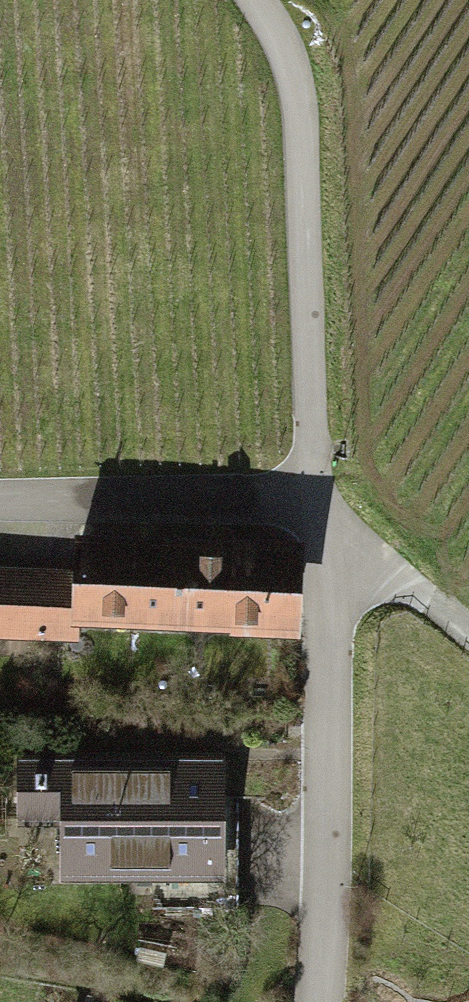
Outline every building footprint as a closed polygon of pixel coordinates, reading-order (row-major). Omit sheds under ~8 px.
[(52,626),(169,631),(174,535),(56,530),(54,576),(52,626)] [(266,636),(270,539),(174,535),(169,631),(266,636)] [(52,626),(54,576),(0,573),(0,643),(51,646),(52,626)] [(207,880),(209,757),(1,755),(0,825),(30,825),(29,878),(207,880)]
